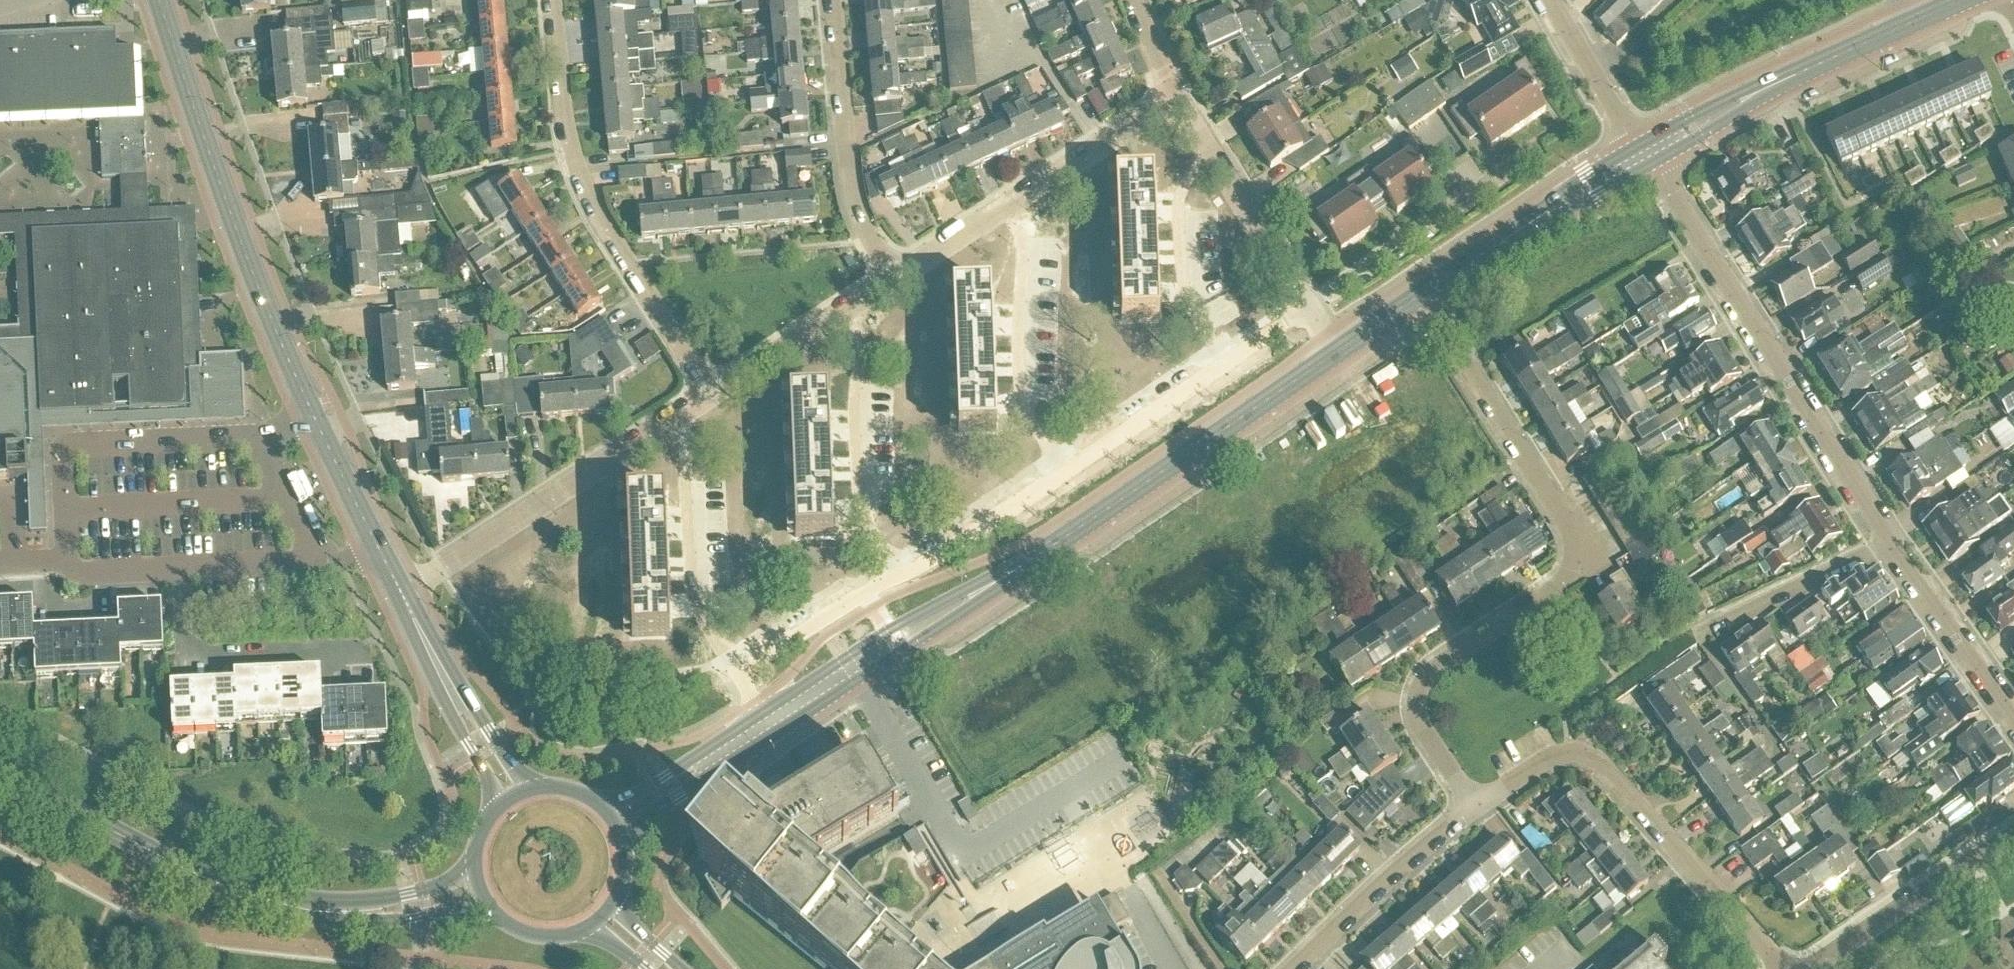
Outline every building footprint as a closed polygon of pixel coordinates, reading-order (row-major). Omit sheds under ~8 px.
[(243,16),(271,14),(270,0),(242,0),(243,16)] [(409,25),(423,23),(422,15),(433,14),(431,0),(411,0),(407,0),(409,25)] [(478,3),(481,28),(507,26),(504,0),(478,3)] [(596,19),(622,17),(634,16),(650,14),(649,4),(634,5),(633,3),(635,0),(594,0),(596,19)] [(865,8),(919,3),(919,0),(864,0),(865,8)] [(1038,33),(1098,6),(1096,0),(1066,0),(1069,5),(1057,11),(1058,13),(1033,24),(1038,33)] [(1392,27),(1425,9),(1420,0),(1415,0),(1386,16),(1392,27)] [(1463,5),(1477,30),(1482,28),(1493,49),(1518,34),(1513,25),(1512,26),(1504,13),(1517,6),(1513,0),(1471,0),(1463,5)] [(1604,36),(1617,48),(1665,0),(1606,0),(1602,4),(1606,9),(1593,21),(1606,34),(1604,36)] [(771,3),(771,4),(773,28),(799,25),(796,1),(771,3)] [(942,3),(943,15),(969,12),(968,1),(942,3)] [(865,8),(867,33),(893,30),(892,16),(920,13),(919,3),(865,8)] [(759,15),(758,5),(758,4),(742,5),(743,16),(759,15)] [(343,9),(345,29),(377,26),(375,6),(343,9)] [(1078,26),(1084,39),(1108,28),(1098,6),(1038,33),(1042,43),(1078,26)] [(287,14),(288,27),(332,23),(331,10),(287,14)] [(682,11),(668,12),(668,20),(693,19),(692,10),(682,11)] [(943,15),(944,26),(970,23),(969,12),(943,15)] [(1283,59),(1278,61),(1251,15),(1233,21),(1229,12),(1196,27),(1208,54),(1234,42),(1256,79),(1235,92),(1242,103),(1284,79),(1289,86),(1309,75),(1295,52),(1272,13),(1264,17),(1276,37),(1271,40),(1283,59)] [(650,14),(634,16),(635,26),(639,25),(651,24),(650,14)] [(1428,26),(1422,15),(1408,23),(1414,34),(1428,26)] [(622,17),(596,19),(598,44),(624,41),(622,17)] [(693,20),(669,22),(670,38),(695,36),(693,20)] [(276,75),(277,76),(304,73),(328,71),(327,56),(335,55),(332,23),(288,27),(289,40),(273,42),(275,59),(269,60),(270,75),(276,75)] [(423,23),(409,25),(411,43),(425,42),(423,23)] [(944,26),(945,37),(971,35),(970,23),(944,26)] [(746,45),(747,55),(801,50),(799,25),(773,28),(774,42),(762,43),(762,44),(746,45)] [(481,28),(483,52),(509,50),(507,26),(481,28)] [(1090,51),(1095,62),(1119,51),(1108,28),(1084,39),(1048,56),(1053,67),(1078,56),(1078,57),(1090,51)] [(1446,28),(1435,34),(1443,47),(1453,40),(1446,28)] [(867,33),(870,58),(924,53),(923,42),(907,44),(906,42),(894,43),(893,30),(867,33)] [(0,40),(0,114),(64,111),(68,115),(72,111),(82,110),(86,114),(90,110),(100,110),(104,113),(115,113),(123,105),(122,93),(118,90),(122,86),(121,75),(117,72),(121,68),(120,57),(117,54),(116,35),(0,40)] [(945,37),(946,48),(973,46),(971,35),(945,37)] [(711,37),(704,37),(705,49),(712,48),(711,37)] [(624,41),(598,44),(601,69),(655,64),(653,39),(624,41)] [(384,45),(372,46),(373,57),(385,56),(384,45)] [(946,48),(947,60),(974,57),(973,46),(946,48)] [(483,52),(485,77),(511,74),(509,50),(483,52)] [(776,65),(778,78),(803,75),(801,50),(747,55),(748,66),(763,64),(763,66),(776,65)] [(441,51),(412,57),(414,71),(443,66),(441,51)] [(1119,51),(1095,62),(1069,73),(1070,74),(1060,78),(1077,105),(1087,99),(1078,81),(1099,72),(1105,84),(1100,87),(1106,100),(1122,93),(1116,80),(1129,75),(1119,51)] [(1481,52),(1454,67),(1464,83),(1490,68),(1481,52)] [(100,125),(145,124),(144,111),(142,53),(135,53),(117,54),(120,57),(121,68),(117,72),(121,75),(122,86),(118,90),(122,93),(123,105),(115,113),(104,113),(100,110),(90,110),(86,114),(82,110),(72,111),(68,115),(64,111),(0,114),(0,130),(100,125)] [(924,53),(870,58),(872,83),(898,80),(897,65),(925,63),(924,53)] [(947,60),(948,71),(975,68),(974,57),(947,60)] [(1409,60),(1391,71),(1400,86),(1418,75),(1409,60)] [(1462,106),(1450,114),(1470,142),(1480,135),(1491,151),(1546,114),(1534,97),(1545,90),(1525,62),(1514,70),(1521,79),(1468,115),(1462,106)] [(655,64),(601,69),(603,94),(629,91),(628,79),(640,78),(640,75),(656,74),(655,64)] [(941,76),(941,68),(932,68),(933,77),(941,76)] [(948,71),(949,82),(976,80),(975,68),(948,71)] [(1991,101),(1976,68),(1956,77),(1971,110),(1991,101)] [(1313,74),(1305,78),(1314,94),(1333,83),(1323,69),(1319,71),(1313,74)] [(304,73),(277,76),(280,110),(308,108),(306,91),(323,89),(322,82),(335,80),(334,70),(328,71),(304,73)] [(414,74),(414,83),(429,81),(428,72),(414,74)] [(485,77),(487,101),(513,99),(511,74),(485,77)] [(806,100),(803,75),(778,78),(765,79),(766,93),(751,95),(751,105),(806,100)] [(875,108),(876,121),(902,119),(899,92),(911,91),(911,89),(927,88),(926,77),(872,83),(874,108),(875,108)] [(1971,110),(1956,77),(1938,85),(1953,118),(1971,110)] [(1025,106),(1041,141),(1064,130),(1059,119),(1070,115),(1062,102),(1053,106),(1053,107),(1041,112),(1036,101),(1034,102),(1024,79),(1014,83),(1022,100),(1025,106)] [(976,80),(949,82),(950,94),(977,92),(976,80)] [(429,81),(414,83),(415,92),(429,91),(429,81)] [(1393,110),(1409,132),(1446,107),(1430,85),(1393,110)] [(1953,118),(1938,85),(1919,94),(1934,126),(1953,118)] [(1007,128),(1019,151),(1041,141),(1025,106),(1022,100),(1009,106),(1001,89),(992,93),(1002,117),(1007,128)] [(629,91),(603,94),(605,118),(643,115),(642,105),(644,105),(642,90),(629,91)] [(1247,134),(1259,153),(1300,127),(1278,92),(1256,104),(1266,121),(1247,134)] [(993,121),(1002,117),(992,93),(982,98),(993,121)] [(1934,126),(1919,94),(1901,102),(1915,135),(1934,126)] [(1055,96),(1047,99),(1050,106),(1057,102),(1055,96)] [(487,101),(489,125),(515,123),(513,99),(487,101)] [(806,100),(751,105),(752,115),(781,113),(782,128),(790,127),(791,141),(809,139),(807,126),(808,125),(806,100)] [(977,101),(969,105),(972,112),(980,108),(977,101)] [(1915,135),(1901,102),(1882,111),(1897,143),(1915,135)] [(644,105),(642,105),(643,115),(659,114),(658,104),(644,105)] [(1110,114),(1105,105),(1093,112),(1098,121),(1110,114)] [(365,106),(355,107),(355,115),(366,115),(365,106)] [(323,109),(324,121),(348,119),(347,107),(323,109)] [(948,114),(947,115),(950,123),(958,119),(955,111),(948,114)] [(1897,143),(1882,111),(1863,119),(1878,152),(1897,143)] [(659,114),(643,115),(644,125),(660,124),(659,114)] [(643,115),(605,118),(608,144),(609,157),(628,156),(626,142),(634,142),(632,126),(644,125),(643,115)] [(407,130),(406,116),(393,117),(395,131),(407,130)] [(957,138),(962,148),(973,172),(996,162),(985,138),(973,143),(968,132),(966,132),(960,118),(958,119),(950,123),(957,138)] [(310,136),(313,171),(341,168),(353,167),(348,119),(324,121),(326,135),(310,136)] [(1878,152),(1863,119),(1845,128),(1860,160),(1878,152)] [(418,122),(419,131),(433,130),(432,121),(418,122)] [(515,123),(489,125),(492,150),(518,148),(515,123)] [(948,142),(957,138),(950,123),(941,127),(948,142)] [(145,124),(100,125),(100,133),(100,137),(101,146),(100,146),(101,150),(102,181),(118,181),(147,179),(146,164),(147,164),(147,160),(146,160),(146,143),(146,139),(145,139),(145,124)] [(1300,127),(1259,153),(1271,171),(1281,165),(1300,174),(1328,154),(1319,140),(1311,145),(1300,127)] [(985,138),(996,162),(1019,151),(1007,128),(985,138)] [(1860,160),(1845,128),(1825,137),(1840,169),(1860,160)] [(1995,139),(1989,128),(1981,133),(1987,144),(1995,139)] [(433,130),(419,131),(420,141),(434,139),(433,130)] [(911,132),(902,136),(928,193),(951,182),(940,159),(927,165),(911,132)] [(1987,144),(1981,133),(1973,138),(1980,148),(1987,144)] [(928,193),(902,136),(881,146),(887,158),(898,153),(908,174),(895,180),(895,179),(879,186),(886,201),(901,194),(905,204),(928,193)] [(735,139),(736,153),(763,151),(762,137),(735,139)] [(1397,216),(1434,191),(1422,175),(1433,167),(1414,139),(1402,147),(1409,156),(1374,180),(1368,171),(1346,186),(1353,195),(1318,219),(1312,209),(1300,217),(1319,245),(1330,238),(1341,255),(1378,230),(1369,217),(1388,203),(1397,216)] [(652,148),(654,161),(677,159),(675,146),(652,148)] [(962,148),(940,159),(951,182),(973,172),(962,148)] [(1790,153),(1802,176),(1812,170),(1799,148),(1790,153)] [(2013,190),(2013,149),(1998,156),(2013,190)] [(1960,160),(1954,150),(1946,154),(1952,165),(1960,160)] [(1952,165),(1946,154),(1938,159),(1945,170),(1952,165)] [(789,201),(791,227),(817,225),(815,199),(799,200),(797,172),(812,171),(811,155),(784,158),(789,201)] [(1713,181),(1731,209),(1753,195),(1745,183),(1761,173),(1752,160),(1737,169),(1735,167),(1713,181)] [(341,168),(313,171),(316,205),(344,203),(342,187),(355,185),(358,182),(358,177),(372,176),(372,165),(353,167),(341,168)] [(1801,180),(1793,168),(1781,176),(1789,188),(1801,180)] [(1969,169),(1961,173),(1967,186),(1975,182),(1969,169)] [(619,173),(620,186),(646,183),(645,170),(619,173)] [(1926,181),(1919,171),(1912,175),(1918,186),(1926,181)] [(1967,186),(1961,173),(1952,177),(1958,190),(1967,186)] [(765,203),(767,229),(791,227),(789,201),(774,202),(773,190),(774,190),(773,174),(762,175),(764,191),(765,203)] [(754,192),(764,191),(762,175),(752,176),(754,192)] [(1918,186),(1912,175),(1904,180),(1910,191),(1918,186)] [(1782,195),(1788,205),(1819,186),(1812,176),(1782,195)] [(1882,188),(1877,177),(1869,180),(1874,192),(1882,188)] [(245,418),(203,420),(200,361),(198,305),(194,212),(188,212),(148,213),(147,179),(118,181),(120,214),(0,219),(0,240),(13,239),(17,334),(0,335),(0,360),(23,381),(27,453),(28,481),(25,481),(27,539),(44,538),(40,435),(244,427),(245,418)] [(723,179),(713,180),(714,196),(725,195),(723,179)] [(512,215),(534,201),(521,180),(499,194),(494,197),(488,187),(475,195),(495,226),(512,215)] [(705,209),(691,210),(693,236),(717,234),(715,208),(714,196),(713,180),(703,181),(705,209)] [(1153,180),(1115,181),(1118,253),(1156,252),(1153,180)] [(1874,192),(1869,180),(1861,184),(1866,195),(1874,192)] [(664,194),(663,184),(653,185),(654,202),(653,202),(654,214),(640,215),(642,241),(668,239),(664,200),(664,194)] [(677,199),(675,199),(664,200),(668,239),(693,236),(691,210),(678,211),(677,199)] [(359,203),(360,215),(384,213),(383,201),(359,203)] [(512,215),(525,236),(548,222),(534,201),(512,215)] [(740,206),(742,232),(767,229),(765,203),(740,206)] [(715,208),(717,234),(742,232),(740,206),(715,208)] [(346,231),(349,265),(402,260),(398,226),(432,223),(431,207),(397,210),(397,212),(384,213),(360,215),(362,229),(346,231)] [(1744,246),(1748,251),(1799,220),(1793,210),(1771,224),(1765,215),(1736,233),(1738,236),(1738,239),(1741,245),(1744,246)] [(1799,220),(1748,251),(1752,258),(1752,261),(1755,267),(1758,268),(1760,271),(1789,252),(1783,244),(1805,230),(1799,220)] [(525,236),(539,256),(561,242),(548,222),(525,236)] [(179,230),(33,237),(41,426),(94,424),(93,416),(115,415),(114,385),(129,384),(130,415),(187,412),(179,230)] [(1807,241),(1812,249),(1829,239),(1824,230),(1807,241)] [(458,239),(463,246),(475,239),(470,231),(458,239)] [(1946,240),(1951,248),(1963,239),(1957,232),(1946,240)] [(1911,251),(1920,260),(1933,247),(1924,238),(1911,251)] [(475,239),(463,246),(468,254),(480,247),(475,239)] [(1951,248),(1957,255),(1968,247),(1963,239),(1951,248)] [(539,256),(552,277),(574,263),(561,242),(539,256)] [(1841,261),(1850,276),(1879,258),(1870,243),(1841,261)] [(1806,282),(1833,266),(1820,246),(1789,265),(1793,272),(1787,276),(1788,278),(1771,289),(1777,298),(1777,301),(1780,306),(1783,307),(1785,310),(1813,293),(1806,282)] [(1957,255),(1962,263),(1974,254),(1968,247),(1957,255)] [(1156,252),(1118,253),(1121,325),(1159,324),(1156,252)] [(1974,254),(1962,263),(1968,270),(1979,262),(1974,254)] [(402,260),(349,265),(352,299),(380,297),(378,279),(395,278),(395,271),(421,268),(420,258),(402,260)] [(1852,278),(1860,292),(1890,274),(1881,260),(1852,278)] [(552,277),(565,298),(587,284),(574,263),(552,277)] [(1970,274),(1977,283),(1988,275),(1981,266),(1970,274)] [(484,280),(489,288),(501,280),(496,272),(484,280)] [(1652,299),(1658,308),(1688,290),(1677,273),(1648,291),(1643,283),(1625,294),(1636,312),(1650,303),(1649,301),(1652,299)] [(501,280),(489,288),(494,296),(506,288),(501,280)] [(587,284),(565,298),(579,319),(601,305),(587,284)] [(1658,308),(1636,322),(1643,333),(1630,341),(1639,354),(1664,338),(1656,326),(1666,320),(1668,324),(1698,305),(1688,290),(1658,308)] [(1988,298),(1993,306),(2005,297),(1999,290),(1988,298)] [(990,291),(953,293),(955,365),(993,363),(990,291)] [(396,297),(397,311),(447,306),(446,293),(396,297)] [(1993,306),(1998,313),(2010,305),(2005,297),(1993,306)] [(1979,308),(1971,298),(1965,302),(1973,313),(1979,308)] [(1591,300),(1563,318),(1572,332),(1582,325),(1599,315),(1591,300)] [(1813,337),(1818,344),(1834,334),(1829,326),(1842,318),(1831,300),(1818,309),(1817,308),(1792,325),(1803,344),(1813,337)] [(2004,321),(2013,314),(2013,311),(2010,305),(1998,313),(2004,321)] [(382,325),(386,359),(413,357),(411,328),(440,326),(439,314),(448,313),(447,306),(397,311),(398,324),(382,325)] [(511,321),(516,329),(528,322),(523,314),(511,321)] [(2004,321),(2009,328),(2013,325),(2013,314),(2004,321)] [(1704,315),(1657,343),(1665,356),(1681,346),(1686,354),(1701,345),(1701,341),(1715,332),(1704,315)] [(572,365),(573,383),(574,390),(577,418),(611,415),(610,401),(616,400),(615,385),(637,370),(605,320),(575,339),(569,340),(571,355),(593,342),(615,376),(607,382),(608,387),(593,389),(592,377),(583,378),(581,364),(572,365)] [(528,322),(516,329),(521,337),(533,329),(528,322)] [(1824,373),(1829,382),(1901,337),(1900,336),(1891,342),(1885,332),(1851,354),(1845,344),(1817,361),(1818,363),(1817,366),(1822,373),(1824,373)] [(1587,333),(1576,339),(1582,348),(1593,342),(1587,333)] [(1535,336),(1529,339),(1532,344),(1538,341),(1535,336)] [(1901,337),(1829,382),(1835,390),(1834,392),(1838,399),(1841,400),(1842,402),(1853,395),(1855,397),(1872,387),(1864,374),(1887,359),(1889,362),(1907,352),(1907,348),(1901,337)] [(1504,364),(1517,384),(1562,356),(1575,347),(1569,338),(1543,354),(1533,360),(1526,349),(1504,364)] [(660,356),(650,339),(634,349),(644,366),(660,356)] [(1672,385),(1678,394),(1729,364),(1725,357),(1726,355),(1722,349),(1719,348),(1718,346),(1689,365),(1693,371),(1672,385)] [(1601,357),(1595,347),(1583,354),(1590,365),(1601,357)] [(534,362),(525,350),(514,357),(524,370),(534,362)] [(413,357),(386,359),(389,394),(417,391),(415,372),(436,370),(435,355),(413,357)] [(1517,384),(1529,405),(1552,391),(1545,380),(1556,374),(1568,366),(1562,356),(1517,384)] [(2013,373),(2013,364),(2010,358),(1998,366),(2007,378),(2013,373)] [(243,359),(200,361),(203,420),(245,418),(243,359)] [(22,481),(25,481),(28,481),(27,453),(23,381),(0,360),(0,482),(22,481)] [(1888,374),(1892,379),(1909,369),(1906,364),(1900,362),(1889,370),(1888,374)] [(993,363),(955,365),(958,436),(996,435),(993,363)] [(1729,364),(1678,394),(1684,404),(1706,391),(1710,398),(1739,379),(1738,378),(1738,375),(1735,369),(1732,369),(1729,364)] [(1909,369),(1892,379),(1892,380),(1878,389),(1884,399),(1916,379),(1909,369)] [(1598,378),(1615,406),(1629,398),(1612,370),(1598,378)] [(1660,379),(1640,391),(1643,397),(1663,385),(1660,379)] [(1860,429),(1864,436),(1913,404),(1913,405),(1937,389),(1930,379),(1885,407),(1880,399),(1852,417),(1853,419),(1853,422),(1857,428),(1860,429)] [(514,384),(517,408),(518,420),(542,418),(543,422),(577,418),(574,390),(573,383),(544,385),(544,381),(514,384)] [(484,412),(517,408),(514,384),(482,388),(484,412)] [(2007,418),(2013,413),(2013,386),(1995,399),(2007,418)] [(1529,405),(1542,426),(1565,412),(1565,411),(1575,405),(1588,398),(1581,387),(1569,395),(1559,401),(1552,391),(1529,405)] [(1716,404),(1702,414),(1719,440),(1733,431),(1731,427),(1763,407),(1751,389),(1719,409),(1716,404)] [(424,398),(426,410),(449,408),(470,406),(469,394),(424,398)] [(828,396),(790,398),(793,470),(830,468),(828,396)] [(1588,398),(1575,405),(1581,415),(1593,407),(1588,398)] [(1626,425),(1640,417),(1629,398),(1615,406),(1626,425)] [(1907,446),(1921,437),(1944,422),(1939,413),(1932,418),(1927,411),(1920,415),(1913,405),(1913,404),(1864,436),(1867,442),(1867,445),(1871,451),(1874,452),(1875,454),(1902,438),(1907,446)] [(449,408),(426,410),(429,446),(417,447),(419,477),(441,475),(442,486),(476,482),(474,455),(458,456),(457,444),(452,444),(449,408)] [(1651,411),(1640,418),(1633,422),(1639,431),(1657,420),(1651,411)] [(1542,426),(1555,446),(1577,432),(1565,412),(1542,426)] [(470,414),(460,415),(462,438),(472,437),(471,424),(470,414)] [(1636,434),(1642,444),(1663,431),(1657,421),(1636,434)] [(472,437),(474,455),(476,482),(511,479),(508,451),(491,453),(490,436),(483,437),(482,424),(471,424),(472,437)] [(1577,432),(1555,446),(1568,467),(1590,453),(1593,457),(1603,450),(1604,451),(1616,444),(1610,433),(1597,441),(1594,435),(1595,434),(1589,425),(1578,432),(1577,432)] [(1735,477),(1736,478),(1782,448),(1776,437),(1773,436),(1767,427),(1750,438),(1747,434),(1736,440),(1720,450),(1721,450),(1708,458),(1716,470),(1744,452),(1753,466),(1735,477)] [(1642,445),(1649,456),(1666,445),(1659,434),(1642,445)] [(1886,475),(1897,491),(1950,455),(1945,447),(1933,455),(1921,437),(1907,446),(1915,457),(1911,459),(1909,460),(1905,461),(1901,463),(1900,466),(1886,475)] [(408,461),(407,448),(394,449),(396,462),(408,461)] [(1736,478),(1749,500),(1796,470),(1792,463),(1792,460),(1789,455),(1786,454),(1782,448),(1736,478)] [(1950,455),(1897,491),(1908,509),(1922,501),(1925,500),(1929,498),(1931,495),(1934,493),(1933,492),(1962,473),(1950,455)] [(1670,473),(1678,485),(1700,471),(1693,459),(1670,473)] [(830,468),(793,470),(795,541),(833,540),(830,468)] [(1581,480),(1587,490),(1607,477),(1601,468),(1581,480)] [(1796,470),(1749,500),(1750,500),(1767,490),(1773,499),(1757,509),(1763,520),(1808,492),(1802,482),(1802,479),(1796,470)] [(1587,490),(1593,499),(1613,487),(1607,477),(1587,490)] [(1956,492),(1963,502),(1981,491),(1974,480),(1956,492)] [(1458,494),(1464,503),(1480,493),(1474,483),(1458,494)] [(1593,499),(1599,508),(1619,496),(1613,487),(1593,499)] [(1500,488),(1479,503),(1486,512),(1497,505),(1507,498),(1500,488)] [(1932,539),(1936,546),(1998,502),(1991,492),(1985,496),(1981,491),(1952,511),(1950,509),(1923,527),(1926,530),(1924,532),(1930,541),(1932,539)] [(664,496),(626,498),(629,570),(667,568),(665,514),(664,496)] [(1599,508),(1605,518),(1625,505),(1619,496),(1599,508)] [(1998,502),(1936,546),(1942,553),(1940,554),(1946,563),(1948,562),(1950,565),(1976,546),(1974,544),(2009,518),(1998,502)] [(1493,542),(1479,551),(1501,582),(1522,568),(1502,536),(1486,512),(1479,503),(1470,508),(1493,542)] [(1769,542),(1778,554),(1778,555),(1829,522),(1825,516),(1825,513),(1821,507),(1819,506),(1818,504),(1790,523),(1767,538),(1769,542)] [(1546,552),(1525,521),(1511,530),(1509,527),(1511,525),(1497,505),(1486,512),(1502,536),(1522,568),(1546,552)] [(1605,518),(1611,527),(1631,515),(1625,505),(1605,518)] [(1611,527),(1617,536),(1636,524),(1631,515),(1611,527)] [(1778,555),(1778,554),(1764,564),(1774,578),(1788,569),(1785,565),(1807,550),(1812,557),(1840,538),(1838,536),(1839,534),(1835,527),(1832,527),(1829,522),(1778,555)] [(1617,536),(1623,546),(1642,533),(1636,524),(1617,536)] [(1726,556),(1739,547),(1752,539),(1743,525),(1717,543),(1726,556)] [(1969,596),(1972,596),(1973,598),(1985,589),(1986,591),(2003,579),(1998,572),(2010,563),(2007,559),(2013,554),(2013,530),(1978,556),(1983,563),(1960,580),(1964,585),(1963,587),(1969,596)] [(1746,557),(1769,542),(1767,538),(1763,532),(1752,539),(1739,547),(1746,557)] [(1623,546),(1629,555),(1648,543),(1642,533),(1623,546)] [(1451,537),(1442,543),(1452,557),(1460,552),(1451,537)] [(1452,557),(1442,543),(1434,549),(1443,563),(1452,557)] [(1648,543),(1629,555),(1638,570),(1658,558),(1648,543)] [(1479,551),(1457,566),(1478,597),(1501,582),(1479,551)] [(1412,569),(1409,564),(1403,555),(1392,562),(1416,598),(1427,591),(1421,582),(1412,569)] [(1418,558),(1409,564),(1412,569),(1421,582),(1430,576),(1418,558)] [(1478,597),(1457,566),(1435,581),(1455,612),(1478,597)] [(667,568),(629,570),(632,641),(670,640),(667,568)] [(1845,598),(1852,607),(1853,605),(1882,584),(1873,571),(1865,576),(1862,572),(1840,588),(1837,585),(1821,596),(1831,609),(1845,598)] [(1627,606),(1637,600),(1622,575),(1609,583),(1616,593),(1598,604),(1616,634),(1637,621),(1627,606)] [(1853,605),(1852,607),(1837,618),(1845,629),(1860,618),(1866,627),(1897,605),(1882,584),(1853,605)] [(2005,591),(2009,596),(1985,614),(1991,623),(1991,626),(1995,631),(1998,633),(1999,635),(2013,624),(2013,585),(2005,591)] [(1358,587),(1352,599),(1365,606),(1371,593),(1358,587)] [(1382,593),(1397,616),(1418,646),(1440,631),(1419,601),(1405,611),(1399,603),(1401,602),(1390,587),(1382,593)] [(1688,603),(1696,620),(1706,614),(1698,598),(1688,603)] [(1786,621),(1798,639),(1824,621),(1812,603),(1786,621)] [(13,652),(35,651),(35,634),(34,605),(11,606),(13,652)] [(13,652),(11,606),(0,607),(0,652),(13,652)] [(141,609),(143,654),(164,653),(162,608),(141,609)] [(119,610),(119,630),(120,630),(121,655),(122,655),(143,654),(141,609),(119,610)] [(1856,650),(1864,662),(1871,657),(1913,627),(1909,622),(1909,623),(1900,610),(1873,630),(1877,635),(1856,650)] [(1372,677),(1337,623),(1336,623),(1330,614),(1311,627),(1322,643),(1333,636),(1344,652),(1329,662),(1350,692),(1372,677)] [(1397,616),(1374,632),(1394,662),(1418,646),(1397,616)] [(1346,617),(1337,623),(1372,677),(1394,662),(1374,632),(1362,640),(1346,617)] [(1758,626),(1739,639),(1758,664),(1766,658),(1779,676),(1791,668),(1785,660),(1784,661),(1779,654),(1778,654),(1758,626)] [(1871,657),(1864,662),(1872,673),(1893,658),(1897,663),(1924,644),(1916,632),(1913,627),(1871,657)] [(120,630),(119,630),(98,631),(101,676),(122,675),(122,655),(121,655),(120,630)] [(98,631),(77,632),(79,677),(101,676),(98,631)] [(77,632),(55,633),(58,678),(79,677),(77,632)] [(35,651),(36,679),(58,678),(55,633),(35,634),(35,651)] [(1758,664),(1739,639),(1720,653),(1737,676),(1734,679),(1737,683),(1754,707),(1763,701),(1752,686),(1757,683),(1752,676),(1762,670),(1758,664)] [(1930,678),(1941,670),(1934,661),(1935,658),(1932,654),(1929,654),(1927,651),(1877,687),(1891,706),(1917,687),(1920,691),(1933,682),(1930,678)] [(1660,730),(1667,741),(1670,740),(1669,739),(1679,733),(1675,728),(1678,725),(1675,720),(1685,713),(1677,702),(1683,698),(1673,684),(1701,665),(1693,655),(1649,686),(1658,700),(1647,708),(1662,729),(1660,730)] [(1793,669),(1798,678),(1809,670),(1804,662),(1793,669)] [(301,720),(322,720),(323,719),(322,699),(321,674),(299,675),(301,720)] [(280,721),(301,720),(299,675),(278,676),(280,721)] [(1820,675),(1804,687),(1812,698),(1828,686),(1820,675)] [(259,722),(280,721),(278,676),(257,677),(259,722)] [(259,726),(259,722),(257,677),(235,678),(235,686),(236,686),(238,727),(259,726)] [(238,732),(238,727),(236,686),(235,686),(214,687),(216,733),(238,732)] [(195,734),(216,733),(214,687),(193,688),(195,734)] [(195,738),(195,734),(193,688),(171,689),(173,740),(175,740),(175,739),(195,738)] [(1920,725),(1927,734),(1937,727),(1936,726),(1967,704),(1957,689),(1925,712),(1930,719),(1920,725)] [(167,705),(166,693),(154,694),(154,706),(167,705)] [(386,696),(365,697),(367,743),(387,742),(387,748),(389,748),(386,696)] [(365,697),(343,698),(345,744),(367,743),(365,697)] [(323,719),(322,720),(324,751),(325,750),(325,745),(345,744),(343,698),(322,699),(323,719)] [(1818,703),(1826,717),(1835,711),(1826,698),(1818,703)] [(1824,717),(1815,704),(1798,715),(1807,728),(1824,717)] [(1887,717),(1895,728),(1913,715),(1904,704),(1887,717)] [(1937,727),(1927,734),(1928,737),(1905,754),(1917,770),(1943,752),(1939,746),(1978,718),(1967,704),(1936,726),(1937,727)] [(1328,765),(1334,774),(1385,739),(1369,716),(1359,724),(1348,708),(1324,724),(1335,740),(1339,737),(1349,751),(1328,765)] [(1669,739),(1670,740),(1684,760),(1728,729),(1722,720),(1700,735),(1692,724),(1695,722),(1687,712),(1685,713),(1675,720),(1678,725),(1675,728),(1679,733),(1669,739)] [(1684,760),(1698,780),(1721,764),(1714,754),(1724,748),(1723,747),(1735,739),(1737,742),(1746,736),(1751,743),(1757,739),(1744,720),(1729,730),(1728,729),(1684,760)] [(1771,731),(1782,746),(1794,738),(1783,723),(1771,731)] [(1928,778),(1935,788),(1997,745),(1985,728),(1956,749),(1962,757),(1943,771),(1942,769),(1928,778)] [(1385,739),(1334,774),(1340,783),(1360,768),(1370,782),(1366,784),(1371,792),(1346,816),(1364,835),(1409,792),(1408,792),(1407,792),(1391,768),(1401,762),(1385,739)] [(1896,753),(1886,761),(1888,763),(1909,748),(1903,740),(1892,748),(1896,753)] [(1997,745),(1935,788),(1942,799),(1975,775),(1980,782),(2008,761),(1997,745)] [(1698,780),(1712,800),(1766,762),(1759,752),(1738,766),(1727,774),(1721,764),(1698,780)] [(699,855),(710,863),(703,872),(710,878),(705,885),(722,912),(734,897),(822,968),(922,968),(908,958),(910,956),(905,953),(904,954),(885,939),(886,937),(882,934),(881,935),(862,920),(863,919),(858,915),(857,916),(839,901),(840,900),(835,896),(834,897),(815,882),(827,867),(823,861),(899,816),(865,758),(773,814),(768,807),(749,818),(747,816),(726,844),(714,835),(699,855)] [(1827,773),(1818,758),(1802,769),(1811,783),(1827,773)] [(1783,779),(1797,769),(1790,759),(1776,769),(1783,779)] [(1712,800),(1726,819),(1748,803),(1741,793),(1773,771),(1766,762),(1712,800)] [(324,777),(323,765),(315,765),(315,777),(324,777)] [(1950,830),(1988,803),(1991,807),(1994,805),(1996,808),(2005,802),(2003,799),(2013,791),(2013,769),(2011,765),(1940,816),(1950,830)] [(1289,767),(1278,772),(1282,782),(1293,777),(1289,767)] [(1243,804),(1255,816),(1271,801),(1260,789),(1243,804)] [(1556,815),(1572,834),(1572,835),(1581,828),(1585,833),(1588,830),(1592,835),(1601,827),(1602,828),(1604,826),(1596,815),(1593,817),(1577,797),(1575,799),(1567,789),(1541,809),(1550,820),(1556,815)] [(1774,812),(1782,823),(1787,819),(1803,808),(1796,797),(1774,812)] [(1340,817),(1322,798),(1312,807),(1331,826),(1340,817)] [(968,801),(957,807),(969,826),(970,825),(979,820),(974,812),(971,807),(968,801)] [(1748,803),(1726,819),(1740,839),(1762,823),(1748,803)] [(1844,815),(1837,805),(1829,810),(1836,821),(1844,815)] [(1810,822),(1822,839),(1839,828),(1826,810),(1810,822)] [(1782,823),(1780,824),(1792,842),(1793,841),(1800,836),(1787,819),(1782,823)] [(1979,819),(1960,832),(1967,843),(1987,830),(1979,819)] [(1854,846),(1865,839),(1878,830),(1872,820),(1858,829),(1856,826),(1845,833),(1854,846)] [(1567,872),(1575,881),(1618,848),(1602,828),(1601,827),(1592,835),(1588,830),(1585,833),(1581,828),(1572,835),(1572,834),(1569,836),(1578,847),(1580,845),(1588,855),(1567,872)] [(1521,837),(1540,861),(1553,850),(1543,838),(1540,840),(1531,829),(1521,837)] [(1320,848),(1320,849),(1328,858),(1324,862),(1327,865),(1322,869),(1334,882),(1344,872),(1342,870),(1360,852),(1341,833),(1322,851),(1320,848)] [(1740,852),(1747,862),(1775,843),(1768,833),(1740,852)] [(918,859),(925,854),(914,835),(906,840),(918,859)] [(1804,857),(1791,865),(1814,898),(1835,883),(1816,857),(1801,836),(1800,836),(1793,841),(1804,857)] [(1865,839),(1854,846),(1857,851),(1868,843),(1865,839)] [(1469,865),(1471,867),(1481,878),(1486,873),(1489,877),(1493,873),(1501,881),(1499,879),(1510,870),(1520,882),(1528,875),(1544,896),(1554,888),(1527,853),(1518,861),(1501,841),(1481,858),(1479,856),(1469,865)] [(1238,842),(1232,848),(1241,858),(1247,852),(1238,842)] [(1775,843),(1747,862),(1754,872),(1772,859),(1786,879),(1774,887),(1792,913),(1814,898),(1791,865),(1775,843)] [(1837,843),(1816,857),(1835,883),(1855,869),(1837,843)] [(1209,859),(1223,874),(1238,860),(1224,845),(1209,859)] [(1275,858),(1276,858),(1314,897),(1332,880),(1334,882),(1322,869),(1327,865),(1324,862),(1328,858),(1320,849),(1301,867),(1295,861),(1295,851),(1289,845),(1275,858)] [(1860,855),(1867,866),(1883,856),(1875,845),(1860,855)] [(1594,881),(1601,891),(1632,866),(1618,848),(1575,881),(1582,890),(1594,881)] [(1271,854),(1263,862),(1267,867),(1276,859),(1271,854)] [(1883,856),(1867,866),(1881,886),(1897,875),(1884,855),(1883,856)] [(1277,877),(1269,885),(1296,914),(1314,897),(1276,858),(1276,859),(1267,867),(1277,877)] [(1195,873),(1209,887),(1223,874),(1209,860),(1195,873)] [(1632,866),(1601,891),(1609,901),(1618,893),(1626,903),(1648,886),(1632,866)] [(1471,867),(1452,884),(1488,924),(1497,917),(1479,896),(1489,888),(1491,890),(1501,881),(1493,873),(1489,877),(1486,873),(1481,878),(1471,867)] [(1174,879),(1185,896),(1196,893),(1203,887),(1184,869),(1174,879)] [(1250,884),(1241,892),(1279,931),(1296,914),(1269,885),(1260,894),(1250,884)] [(1452,884),(1434,899),(1452,920),(1461,912),(1483,937),(1492,929),(1488,924),(1452,884)] [(1244,907),(1234,918),(1262,947),(1279,931),(1241,892),(1245,896),(1239,902),(1244,907)] [(1112,932),(1129,921),(1115,897),(1097,908),(1111,931),(1104,936),(1090,912),(995,968),(1135,968),(1112,932)] [(1434,899),(1416,915),(1434,936),(1434,935),(1452,920),(1434,899)] [(1262,947),(1234,918),(1224,909),(1217,916),(1226,925),(1216,935),(1225,944),(1225,945),(1244,964),(1262,947)] [(1592,927),(1600,937),(1620,921),(1612,911),(1592,927)] [(1416,915),(1398,931),(1416,951),(1425,943),(1442,963),(1451,956),(1442,945),(1442,944),(1434,935),(1434,936),(1416,915)] [(1399,968),(1415,968),(1407,959),(1416,951),(1398,931),(1380,946),(1399,968)] [(1442,945),(1451,956),(1460,948),(1451,937),(1442,944),(1442,945)] [(1624,943),(1631,952),(1638,946),(1631,938),(1624,943)] [(1380,946),(1361,963),(1367,968),(1399,968),(1380,946)] [(1658,968),(1667,962),(1654,946),(1644,954),(1649,960),(1638,968),(1658,968)]
